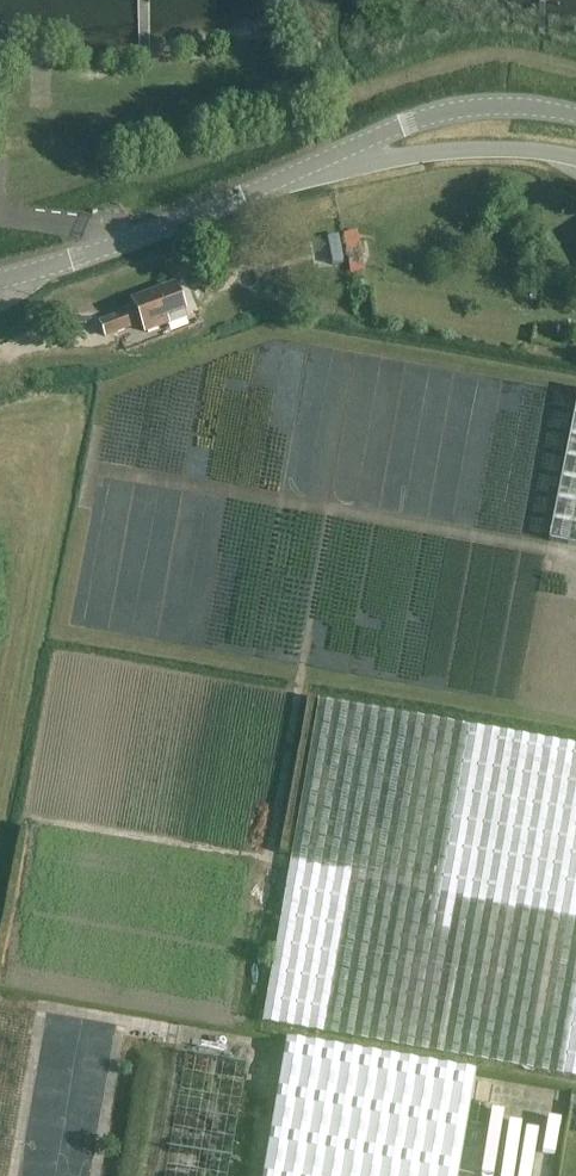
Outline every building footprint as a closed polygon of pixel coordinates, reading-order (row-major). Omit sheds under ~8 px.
[(188,322),(182,308),(174,285),(155,293),(156,295),(144,299),(144,297),(133,301),(137,310),(142,323),(147,337),(188,322)] [(101,323),(104,329),(106,337),(142,323),(137,310),(101,323)] [(550,542),(575,547),(575,412),(550,542)] [(316,698),(260,1017),(575,1073),(575,744),(316,698)] [(477,1072),(287,1038),(262,1175),(458,1175),(477,1072)] [(512,1113),(494,1113),(491,1175),(510,1175),(512,1113)]
